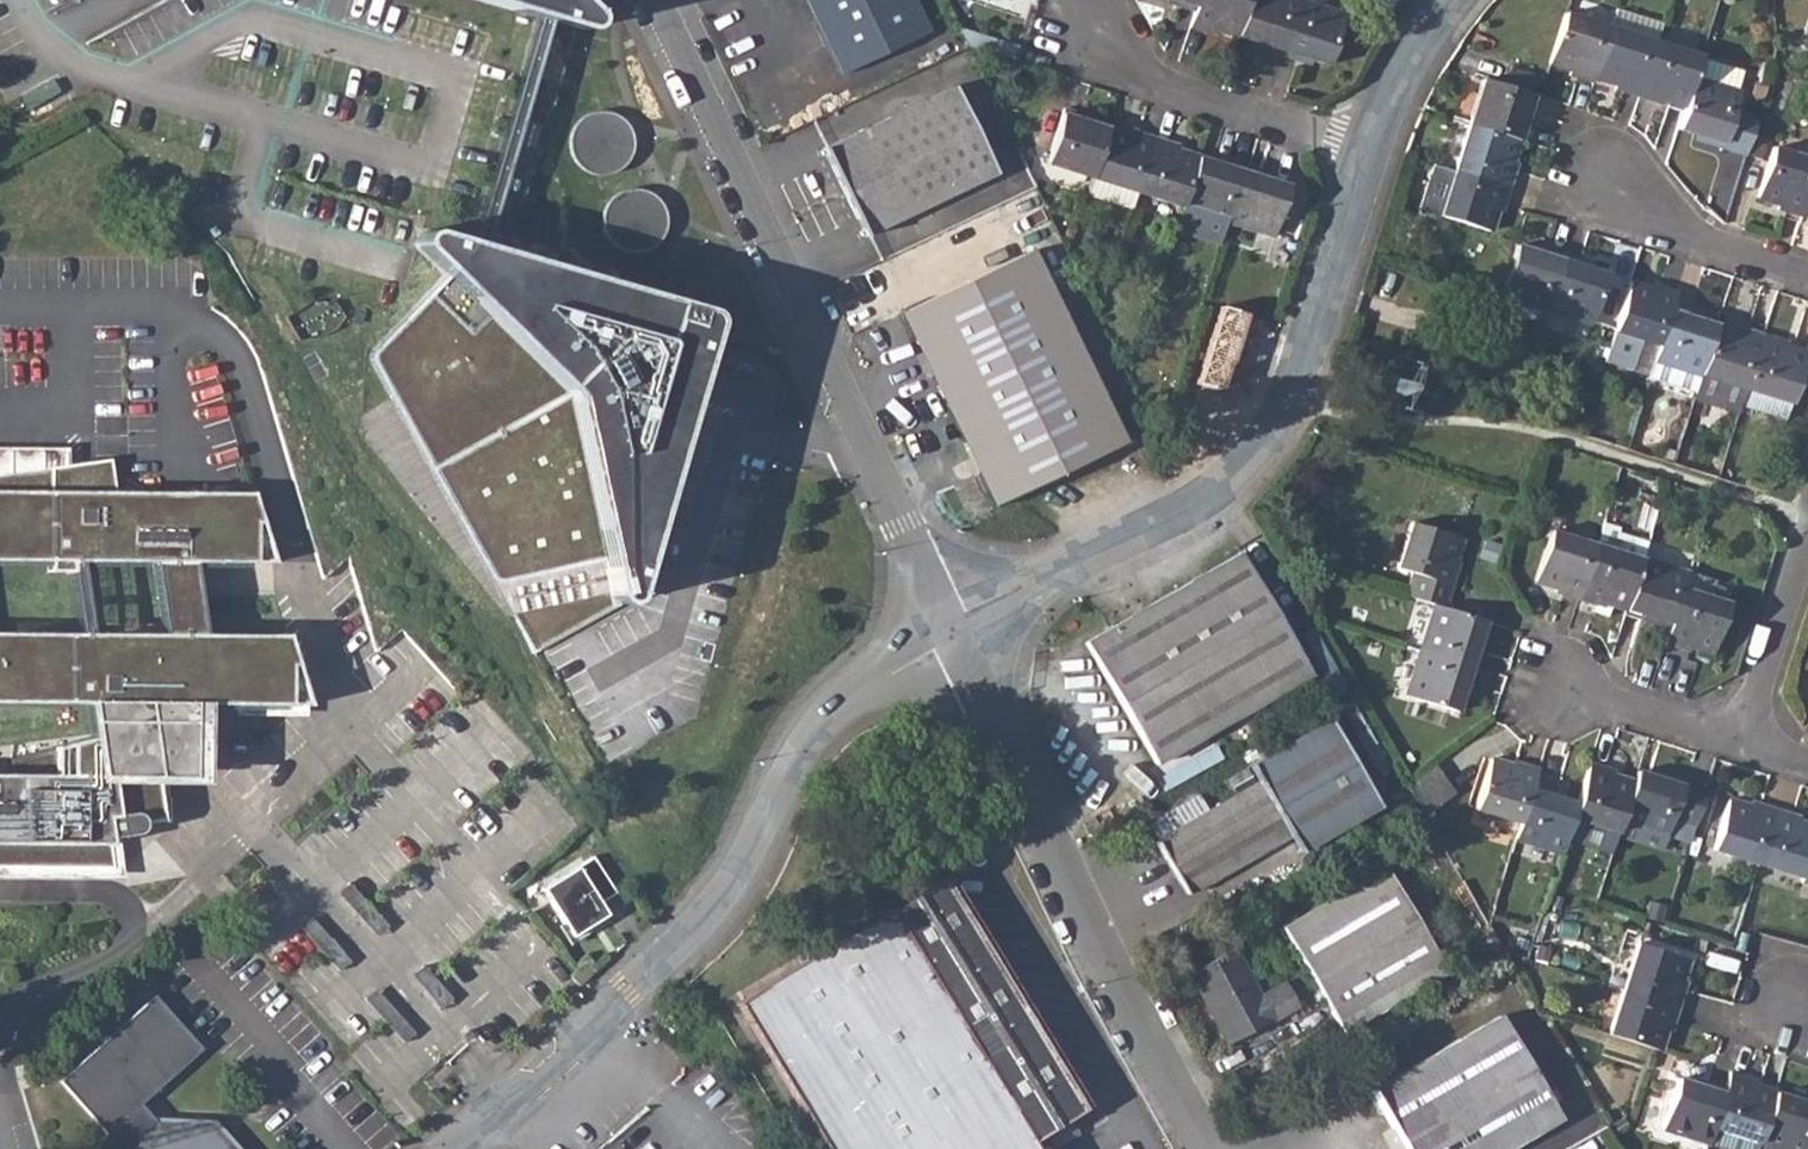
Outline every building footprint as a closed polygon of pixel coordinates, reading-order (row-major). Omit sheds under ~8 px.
[(541,14),(554,18),(590,27),(598,21),(598,11),(587,0),(492,0),(541,14)] [(843,74),(927,33),(910,0),(807,0),(843,74)] [(1194,11),(1198,0),(1172,0),(1170,4),(1194,11)] [(1189,28),(1213,36),(1215,31),(1237,38),(1249,0),(1198,0),(1194,11),(1189,28)] [(1237,38),(1260,44),(1259,50),(1280,57),(1298,2),(1291,0),(1249,0),(1237,38)] [(1298,2),(1280,57),(1305,65),(1307,58),(1329,66),(1344,17),(1298,2)] [(119,61),(176,39),(163,6),(106,29),(119,61)] [(1609,28),(1593,82),(1614,89),(1613,92),(1638,100),(1656,43),(1661,25),(1615,10),(1609,28)] [(554,18),(541,14),(476,243),(489,247),(554,18)] [(1565,14),(1547,68),(1571,75),(1570,77),(1592,85),(1593,82),(1609,28),(1565,14)] [(1656,43),(1638,100),(1662,108),(1664,104),(1684,111),(1694,78),(1700,60),(1701,57),(1656,43)] [(1684,111),(1677,133),(1697,139),(1696,143),(1744,158),(1757,117),(1735,111),(1739,95),(1737,94),(1743,74),(1700,60),(1694,78),(1684,111)] [(1481,80),(1468,125),(1521,142),(1525,127),(1529,128),(1538,98),(1481,80)] [(952,88),(824,150),(865,236),(995,174),(952,88)] [(635,158),(640,142),(638,130),(632,121),(618,111),(607,109),(596,111),(582,121),(576,130),(574,142),(576,153),(586,167),(596,172),(607,174),(618,172),(628,167),(635,158)] [(1046,162),(1092,177),(1107,129),(1087,123),(1088,117),(1063,110),(1046,162)] [(1468,125),(1453,170),(1510,189),(1517,165),(1514,163),(1521,142),(1468,125)] [(1092,177),(1086,197),(1131,211),(1137,191),(1153,137),(1129,130),(1127,135),(1107,129),(1092,177)] [(1153,137),(1137,191),(1182,205),(1198,157),(1175,150),(1176,145),(1153,137)] [(1799,219),(1804,204),(1807,191),(1807,159),(1772,147),(1754,201),(1776,208),(1774,212),(1799,219)] [(1182,205),(1175,228),(1221,243),(1228,220),(1245,166),(1220,158),(1218,164),(1198,157),(1182,205)] [(1245,166),(1228,220),(1274,235),(1290,186),(1268,179),(1270,174),(1245,166)] [(1510,189),(1453,170),(1439,217),(1491,233),(1498,212),(1502,213),(1510,189)] [(671,231),(673,220),(671,209),(666,199),(652,189),(641,187),(629,189),(615,199),(610,209),(608,220),(612,236),(619,245),(629,251),(641,253),(652,251),(666,241),(671,231)] [(422,248),(450,275),(375,352),(372,359),(496,584),(504,587),(610,564),(619,603),(626,608),(635,606),(639,601),(718,326),(718,317),(709,310),(489,247),(476,243),(434,231),(427,232),(423,235),(420,241),(422,248)] [(1499,296),(1498,299),(1545,313),(1564,255),(1539,247),(1537,253),(1516,245),(1499,296)] [(995,267),(899,313),(946,410),(1077,348),(1048,284),(1031,251),(995,267)] [(1564,255),(1545,313),(1589,327),(1606,274),(1586,267),(1587,262),(1564,255)] [(1630,280),(1603,364),(1633,373),(1643,343),(1658,348),(1671,305),(1676,291),(1651,283),(1650,286),(1630,280)] [(1698,314),(1671,305),(1658,348),(1648,379),(1693,394),(1715,324),(1697,318),(1698,314)] [(1715,324),(1693,394),(1739,408),(1762,335),(1738,327),(1737,330),(1715,324)] [(1762,335),(1739,408),(1784,421),(1806,353),(1784,345),(1785,342),(1762,335)] [(1077,348),(946,410),(994,508),(1125,446),(1077,348)] [(87,702),(92,736),(53,746),(53,771),(0,771),(0,865),(112,866),(109,844),(110,843),(109,836),(133,832),(136,831),(138,829),(140,826),(140,821),(167,818),(167,782),(206,783),(207,703),(309,704),(288,634),(204,633),(194,561),(275,562),(254,491),(115,490),(111,458),(0,473),(0,559),(49,560),(49,567),(71,567),(79,632),(0,631),(0,701),(87,702)] [(1595,543),(1577,600),(1602,608),(1604,604),(1625,610),(1641,557),(1647,539),(1618,530),(1619,526),(1602,521),(1595,543)] [(1412,574),(1405,596),(1434,605),(1447,608),(1461,563),(1456,562),(1463,539),(1410,522),(1396,568),(1412,574)] [(1555,592),(1577,600),(1595,543),(1551,529),(1534,583),(1555,590),(1555,592)] [(1239,554),(1084,644),(1155,764),(1310,675),(1239,554)] [(1641,557),(1625,610),(1643,616),(1642,621),(1668,630),(1686,572),(1641,557)] [(1668,630),(1664,645),(1688,653),(1689,649),(1710,656),(1728,602),(1712,597),(1716,581),(1686,572),(1668,630)] [(1434,605),(1419,650),(1477,668),(1484,643),(1479,641),(1486,620),(1447,608),(1434,605)] [(1477,668),(1419,650),(1405,695),(1457,712),(1464,691),(1468,692),(1477,668)] [(1206,812),(1156,841),(1186,893),(1289,834),(1300,852),(1380,805),(1329,718),(1249,764),(1259,782),(1206,812)] [(1475,809),(1521,823),(1534,783),(1539,766),(1515,759),(1513,762),(1491,757),(1475,809)] [(1572,817),(1566,837),(1611,852),(1621,822),(1634,778),(1614,772),(1615,768),(1590,760),(1578,801),(1572,817)] [(1634,778),(1621,822),(1667,836),(1672,819),(1695,827),(1707,786),(1659,771),(1658,776),(1637,769),(1634,778)] [(1521,823),(1515,841),(1560,855),(1566,837),(1572,817),(1578,801),(1557,794),(1557,790),(1534,783),(1521,823)] [(1156,841),(1206,812),(1195,794),(1145,822),(1156,841)] [(1711,850),(1757,865),(1774,807),(1750,800),(1749,803),(1728,796),(1711,850)] [(1757,865),(1803,879),(1801,886),(1807,888),(1807,823),(1799,820),(1800,815),(1774,807),(1757,865)] [(593,856),(542,888),(571,936),(607,914),(604,909),(620,899),(593,856)] [(1385,867),(1282,928),(1342,1031),(1446,971),(1385,867)] [(389,926),(349,882),(338,892),(378,937),(389,926)] [(894,916),(889,909),(740,1001),(829,1148),(1035,1148),(1030,1141),(1081,1110),(943,886),(894,916)] [(351,961),(311,916),(300,926),(340,971),(351,961)] [(1637,943),(1623,989),(1679,1007),(1687,982),(1683,981),(1689,960),(1637,943)] [(1232,947),(1188,973),(1228,1044),(1297,1005),(1283,981),(1260,995),(1232,947)] [(453,999),(424,965),(412,975),(442,1008),(453,999)] [(416,1032),(376,988),(365,998),(405,1042),(416,1032)] [(1623,989),(1609,1034),(1662,1051),(1669,1029),(1672,1030),(1679,1007),(1623,989)] [(100,1148),(234,1148),(211,1124),(153,1121),(138,1106),(200,1051),(153,998),(58,1083),(104,1135),(100,1147),(100,1148)] [(1371,1089),(1405,1148),(1510,1148),(1561,1120),(1498,1016),(1371,1089)] [(1726,1085),(1712,1129),(1757,1143),(1774,1089),(1753,1082),(1754,1078),(1730,1071),(1726,1085)] [(1661,1130),(1707,1144),(1712,1129),(1726,1085),(1702,1078),(1701,1082),(1678,1076),(1661,1130)] [(1755,1148),(1806,1148),(1807,1144),(1807,1095),(1799,1093),(1798,1097),(1774,1089),(1757,1143),(1755,1148)]
